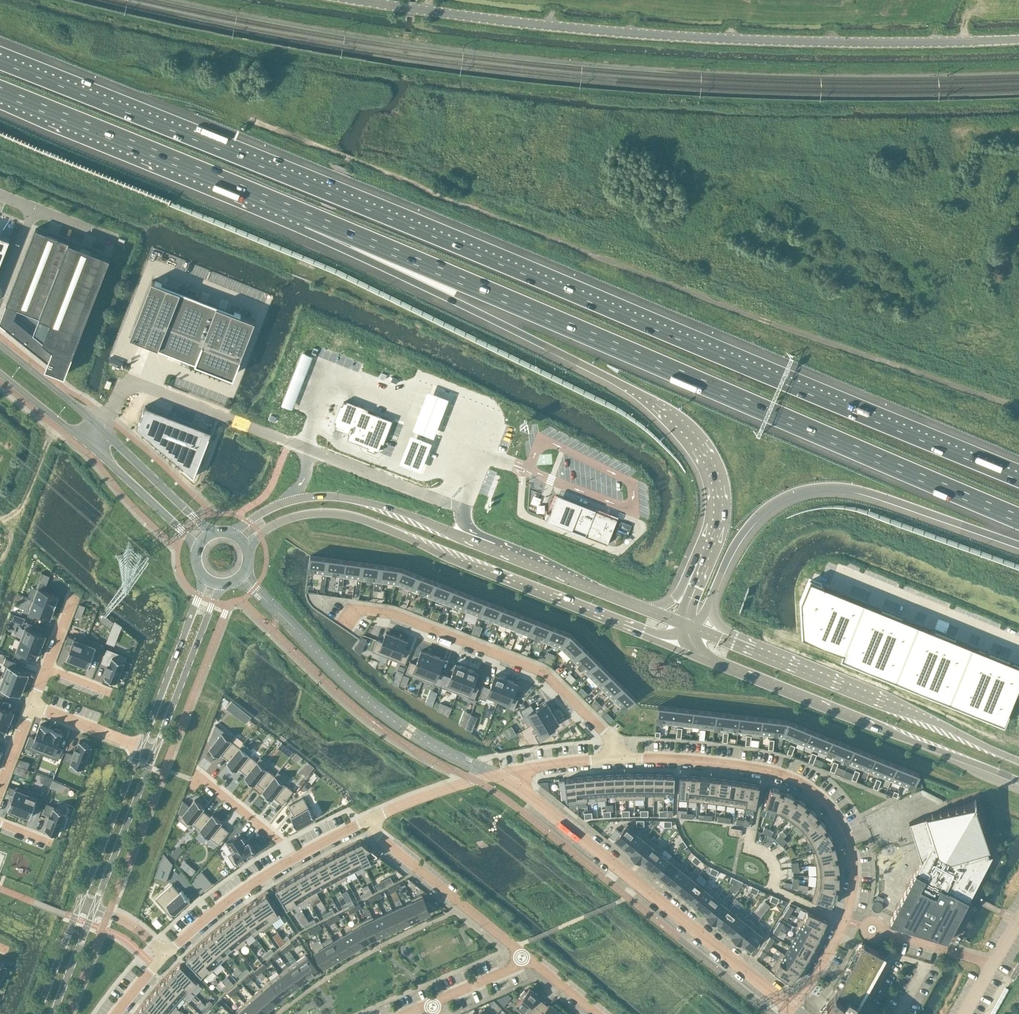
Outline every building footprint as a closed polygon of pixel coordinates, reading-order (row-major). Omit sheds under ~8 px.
[(110,257),(36,228),(0,320),(0,322),(65,374),(110,257)] [(10,238),(0,234),(0,264),(10,238)] [(255,320),(152,280),(130,336),(233,376),(255,320)] [(292,408),(313,355),(302,351),(281,404),(292,408)] [(433,377),(427,393),(447,401),(454,385),(433,377)] [(456,386),(454,392),(472,400),(475,393),(456,386)] [(413,428),(433,436),(437,428),(448,398),(428,390),(416,420),(413,428)] [(336,421),(335,424),(337,425),(342,427),(349,430),(348,432),(350,433),(348,438),(368,446),(375,449),(378,450),(381,442),(390,421),(391,422),(392,420),(368,410),(360,407),(361,405),(359,404),(358,406),(351,403),(346,401),(344,401),(343,404),(336,421)] [(145,405),(137,426),(193,477),(211,432),(145,405)] [(431,441),(411,433),(400,462),(420,470),(431,441)] [(563,497),(553,522),(585,535),(608,543),(617,518),(563,497)] [(328,559),(329,557),(310,555),(308,571),(322,573),(321,582),(325,582),(327,573),(326,573),(328,559)] [(346,562),(346,560),(329,557),(328,559),(326,573),(327,573),(340,575),(339,584),(343,585),(344,576),(346,562)] [(363,564),(364,562),(346,560),(346,562),(344,576),(357,578),(356,587),(360,587),(362,579),(361,578),(363,564)] [(381,566),(381,565),(364,562),(363,564),(361,578),(362,579),(375,580),(374,589),(378,590),(381,566)] [(400,570),(401,568),(381,565),(381,566),(378,590),(381,590),(383,582),(396,583),(400,570)] [(418,577),(419,575),(401,568),(400,570),(396,583),(409,588),(406,597),(409,598),(418,577)] [(434,583),(435,581),(419,575),(418,577),(409,598),(413,600),(416,591),(429,596),(434,583)] [(801,601),(803,635),(843,652),(841,657),(1004,723),(1018,685),(1018,664),(810,580),(801,601)] [(451,589),(452,587),(435,581),(434,583),(429,596),(425,604),(430,606),(433,598),(445,602),(446,603),(451,589)] [(34,598),(54,606),(59,595),(44,590),(46,584),(40,582),(34,598)] [(467,596),(468,594),(452,587),(451,589),(446,603),(445,602),(442,611),(446,612),(449,604),(462,609),(467,596)] [(384,594),(383,601),(391,602),(392,595),(384,594)] [(484,602),(485,600),(468,594),(467,596),(462,609),(458,617),(463,619),(466,610),(478,615),(479,615),(484,602)] [(50,617),(54,606),(34,598),(27,615),(34,618),(36,612),(50,617)] [(500,608),(501,606),(485,600),(484,602),(479,615),(478,615),(475,623),(479,625),(482,617),(495,622),(500,608)] [(517,615),(518,613),(501,606),(500,608),(495,622),(492,630),(496,632),(499,623),(511,628),(512,628),(517,615)] [(533,621),(534,619),(518,613),(517,615),(512,628),(511,628),(508,636),(512,638),(515,630),(528,634),(533,621)] [(550,627),(551,625),(534,619),(533,621),(528,634),(525,643),(529,644),(532,636),(544,641),(545,641),(550,627)] [(21,638),(41,646),(46,635),(31,629),(33,623),(27,621),(21,638)] [(568,636),(570,633),(551,625),(550,627),(545,641),(544,641),(541,649),(545,651),(549,642),(561,647),(568,636)] [(373,647),(372,651),(388,657),(397,636),(386,632),(382,641),(376,639),(373,647)] [(583,650),(585,648),(570,633),(568,636),(561,647),(571,657),(564,663),(567,666),(576,657),(583,650)] [(68,635),(66,641),(72,643),(66,658),(77,662),(86,639),(75,635),(74,637),(68,635)] [(397,636),(388,657),(405,663),(409,652),(403,649),(407,640),(397,636)] [(86,639),(77,662),(88,666),(94,652),(99,654),(103,643),(87,637),(86,639)] [(37,657),(41,646),(21,638),(14,654),(20,657),(23,651),(37,657)] [(596,662),(598,660),(585,648),(583,650),(576,657),(567,666),(570,669),(576,662),(586,672),(596,662)] [(410,661),(406,672),(423,679),(432,654),(421,650),(416,663),(410,661)] [(121,676),(125,667),(122,666),(124,660),(112,656),(105,653),(102,661),(107,663),(105,671),(106,671),(104,676),(116,681),(119,675),(121,676)] [(432,654),(423,679),(440,686),(445,674),(438,672),(441,666),(443,658),(432,654)] [(6,664),(2,675),(25,684),(29,672),(15,667),(17,662),(6,657),(4,663),(6,664)] [(609,674),(610,673),(598,660),(596,662),(586,672),(579,678),(583,681),(589,675),(598,684),(599,684),(609,674)] [(445,674),(440,686),(457,692),(467,667),(456,663),(451,676),(445,674)] [(467,667),(457,692),(474,699),(476,694),(479,687),(473,685),(478,672),(467,667)] [(622,686),(623,685),(610,673),(609,674),(599,684),(598,684),(592,690),(595,694),(602,687),(611,696),(611,697),(622,686)] [(482,689),(479,696),(486,699),(487,697),(497,701),(506,678),(495,674),(490,687),(484,685),(482,689)] [(0,686),(0,693),(4,695),(6,689),(20,695),(25,684),(2,675),(4,676),(0,686)] [(506,678),(497,701),(508,705),(507,707),(514,710),(518,698),(512,696),(517,682),(506,678)] [(611,697),(611,696),(605,703),(608,706),(614,700),(624,710),(636,698),(630,693),(623,685),(622,686),(611,697)] [(531,704),(520,710),(524,716),(528,714),(533,723),(552,712),(546,702),(534,709),(531,704)] [(670,708),(670,706),(658,705),(658,707),(657,721),(669,722),(670,708)] [(10,722),(14,711),(0,706),(0,718),(10,722)] [(682,709),(682,708),(670,706),(670,708),(669,722),(680,724),(682,709)] [(693,711),(693,709),(682,708),(682,709),(680,724),(692,725),(693,711)] [(705,712),(705,711),(693,709),(693,711),(692,725),(703,727),(705,712)] [(716,713),(717,712),(705,711),(705,712),(703,727),(715,728),(716,713)] [(552,712),(533,723),(539,733),(535,735),(539,741),(542,739),(550,735),(546,729),(558,722),(552,712)] [(728,715),(728,713),(717,712),(716,713),(715,728),(726,729),(728,715)] [(728,713),(726,729),(738,731),(740,715),(728,713)] [(740,715),(738,731),(749,732),(751,716),(740,715)] [(751,716),(749,732),(761,733),(763,717),(751,716)] [(763,717),(761,733),(772,735),(774,719),(763,717)] [(5,733),(6,731),(8,732),(11,726),(8,725),(10,722),(0,718),(0,731),(5,733)] [(774,719),(772,735),(784,736),(788,720),(787,720),(774,719)] [(788,720),(784,736),(794,740),(800,725),(788,720)] [(29,735),(25,746),(42,753),(51,728),(40,724),(35,738),(29,735)] [(212,744),(209,748),(219,756),(221,753),(228,760),(229,760),(240,747),(239,747),(232,741),(233,738),(216,724),(208,742),(212,744)] [(800,725),(794,740),(805,745),(811,730),(800,725)] [(51,728),(42,753),(58,759),(63,748),(57,746),(63,732),(60,731),(61,729),(55,727),(55,729),(51,728)] [(811,730),(805,745),(816,749),(822,734),(811,730)] [(822,734),(816,749),(826,753),(832,738),(822,734)] [(832,738),(826,753),(837,758),(843,743),(832,738)] [(67,751),(64,760),(83,767),(85,761),(87,762),(91,753),(89,753),(92,744),(80,740),(77,747),(75,746),(72,753),(67,751)] [(228,760),(226,763),(236,770),(238,768),(246,774),(246,775),(257,762),(257,761),(249,755),(252,751),(243,743),(239,747),(240,747),(229,760),(228,760)] [(843,743),(837,758),(848,762),(854,747),(843,743)] [(854,747),(848,762),(859,766),(865,751),(854,747)] [(865,751),(859,766),(869,771),(875,756),(865,751)] [(875,756),(869,771),(880,775),(886,760),(875,756)] [(246,774),(244,777),(254,785),(256,782),(263,788),(264,789),(275,776),(267,769),(270,765),(260,757),(257,761),(257,762),(246,775),(246,774)] [(886,760),(880,775),(891,779),(897,764),(886,760)] [(897,764),(891,779),(902,784),(908,769),(897,764)] [(908,769),(902,784),(913,788),(915,785),(919,786),(921,787),(923,786),(920,780),(918,776),(919,773),(908,769)] [(264,789),(262,791),(271,799),(273,797),(282,804),(293,791),(284,783),(288,779),(278,771),(275,776),(264,789)] [(621,774),(615,774),(616,799),(625,799),(625,773),(624,774),(621,774)] [(631,773),(625,773),(625,799),(635,798),(634,773),(634,774),(631,774),(631,773)] [(641,773),(634,773),(635,798),(644,798),(645,773),(644,773),(644,774),(641,774),(641,773)] [(645,773),(644,798),(645,798),(645,795),(653,795),(653,799),(654,799),(655,773),(654,773),(654,774),(651,774),(651,773),(645,773)] [(655,773),(654,799),(663,799),(665,774),(664,774),(661,774),(655,773)] [(601,775),(595,775),(596,800),(606,799),(605,774),(604,774),(604,775),(601,775)] [(611,774),(605,774),(606,799),(607,799),(606,796),(615,795),(615,799),(616,799),(615,774),(614,774),(611,775),(611,774)] [(665,774),(663,799),(664,799),(664,795),(674,796),(675,775),(671,775),(671,774),(667,774),(665,774)] [(680,774),(678,799),(680,800),(686,800),(688,800),(690,775),(689,775),(689,776),(687,775),(680,774)] [(591,775),(585,776),(587,801),(587,797),(596,797),(596,800),(595,775),(594,775),(594,776),(591,776),(591,775)] [(690,775),(688,800),(690,800),(695,801),(697,801),(700,776),(699,776),(697,776),(690,775)] [(581,776),(575,777),(577,802),(587,801),(585,776),(584,776),(581,777),(581,776)] [(700,776),(697,801),(700,801),(705,802),(707,802),(710,777),(709,777),(707,777),(700,776)] [(565,780),(559,781),(560,789),(561,799),(562,799),(562,798),(567,797),(567,803),(577,802),(575,777),(574,777),(573,778),(564,779),(565,780)] [(710,777),(707,802),(709,802),(715,803),(717,803),(720,778),(719,778),(719,779),(717,778),(710,777)] [(720,778),(717,803),(719,803),(724,804),(726,804),(729,780),(729,779),(729,780),(726,780),(727,779),(720,778)] [(729,780),(726,804),(728,805),(734,806),(736,806),(739,781),(739,782),(736,781),(729,780)] [(739,781),(736,806),(737,806),(743,807),(745,807),(749,783),(746,783),(746,782),(739,781)] [(749,783),(745,807),(747,808),(752,809),(755,809),(759,785),(756,785),(756,784),(749,783)] [(10,785),(7,792),(13,794),(8,808),(19,812),(28,788),(28,787),(27,790),(16,785),(16,788),(10,785)] [(766,805),(765,808),(768,809),(774,812),(776,812),(785,792),(785,791),(785,792),(784,794),(779,792),(780,790),(780,789),(771,787),(766,805)] [(28,788),(19,812),(30,817),(35,802),(41,805),(43,798),(38,796),(39,792),(28,788)] [(785,792),(776,812),(779,813),(785,817),(786,818),(799,799),(798,798),(798,799),(797,800),(793,798),(794,796),(794,795),(785,792)] [(294,815),(291,816),(297,827),(315,817),(309,806),(303,797),(288,805),(294,815)] [(178,811),(182,814),(179,818),(188,826),(192,822),(200,829),(211,816),(210,816),(207,813),(203,809),(204,807),(195,799),(190,805),(183,800),(178,811)] [(799,799),(786,818),(788,819),(794,823),(795,824),(810,808),(808,809),(805,806),(806,805),(806,804),(799,799)] [(989,855),(987,850),(990,849),(988,845),(990,842),(987,841),(986,837),(987,834),(985,833),(984,829),(985,826),(982,825),(981,822),(983,820),(980,818),(979,813),(980,811),(978,809),(975,802),(976,799),(975,799),(974,801),(967,804),(963,802),(962,805),(959,806),(956,805),(954,808),(951,809),(948,807),(946,810),(943,811),(940,810),(939,812),(935,814),(932,812),(931,815),(926,816),(909,822),(921,860),(915,871),(892,915),(889,922),(948,940),(952,932),(969,899),(992,854),(989,855)] [(47,803),(44,812),(49,814),(46,821),(48,822),(45,829),(57,833),(61,825),(62,826),(66,817),(64,817),(66,811),(47,803)] [(810,808),(795,824),(795,825),(796,825),(797,824),(798,825),(803,830),(804,831),(802,832),(802,833),(803,833),(821,819),(820,819),(818,820),(815,816),(817,815),(817,814),(810,808)] [(198,831),(208,839),(210,837),(218,844),(229,831),(220,823),(222,821),(212,813),(210,816),(211,816),(200,829),(198,831)] [(821,819),(803,833),(809,842),(829,832),(828,831),(826,832),(824,828),(826,826),(821,819)] [(616,828),(610,835),(615,838),(614,839),(624,846),(637,830),(638,828),(636,830),(627,823),(620,831),(616,828)] [(741,835),(742,829),(731,827),(730,834),(741,835)] [(637,830),(624,846),(631,853),(631,854),(647,835),(638,828),(637,830)] [(829,832),(809,842),(809,843),(811,842),(815,852),(813,852),(813,853),(835,846),(834,845),(832,846),(831,841),(833,840),(829,832)] [(240,833),(226,842),(232,851),(228,854),(235,865),(256,851),(249,840),(247,842),(240,833)] [(779,842),(783,837),(780,834),(775,839),(779,842)] [(647,835),(631,854),(640,861),(655,842),(647,835)] [(783,837),(779,842),(782,845),(787,841),(783,837)] [(354,844),(364,866),(365,866),(364,864),(372,860),(370,857),(377,854),(378,853),(370,847),(362,840),(357,843),(354,844)] [(655,842),(640,861),(641,860),(649,867),(663,849),(655,842)] [(344,849),(355,871),(364,866),(354,844),(347,848),(344,849)] [(835,846),(813,853),(814,855),(815,862),(816,864),(838,860),(836,860),(835,855),(837,855),(838,854),(835,846)] [(334,854),(346,878),(347,878),(346,876),(355,871),(344,849),(337,853),(335,854),(334,854)] [(663,849),(649,867),(657,874),(672,856),(671,855),(668,859),(661,853),(664,849),(663,849)] [(325,859),(324,860),(337,883),(346,878),(334,854),(327,858),(325,859)] [(672,856),(657,874),(665,880),(680,862),(672,856)] [(315,865),(314,865),(325,884),(334,879),(336,884),(337,883),(324,860),(318,863),(315,865)] [(838,860),(816,864),(816,866),(817,874),(817,875),(839,875),(837,875),(837,870),(839,870),(840,869),(838,860)] [(680,862),(665,880),(674,887),(686,873),(677,866),(680,863),(680,862)] [(305,870),(318,894),(316,889),(319,887),(325,884),(314,865),(308,868),(308,869),(305,870)] [(202,870),(192,882),(200,892),(212,883),(202,870)] [(296,876),(295,876),(308,899),(309,899),(318,894),(305,870),(298,874),(296,876)] [(694,880),(686,873),(674,887),(682,894),(694,880)] [(816,884),(816,886),(838,890),(837,890),(835,889),(836,885),(838,885),(839,885),(839,875),(817,875),(816,878),(816,884)] [(286,881),(285,882),(299,905),(308,899),(295,876),(289,880),(286,881)] [(694,880),(682,894),(691,901),(705,883),(705,882),(703,884),(695,878),(694,880)] [(735,878),(733,883),(739,886),(743,881),(735,878)] [(376,884),(378,890),(393,882),(392,882),(384,886),(382,881),(376,884)] [(279,886),(276,888),(283,900),(286,904),(287,907),(296,901),(299,905),(285,882),(281,884),(279,885),(279,886)] [(172,883),(155,898),(171,915),(190,899),(182,890),(180,892),(172,883)] [(705,883),(691,901),(699,908),(714,889),(705,883)] [(813,895),(812,901),(822,905),(824,902),(831,904),(833,900),(833,899),(834,899),(835,899),(836,899),(838,890),(816,886),(815,888),(813,895)] [(714,889),(699,908),(707,914),(706,915),(707,915),(722,896),(714,889)] [(257,900),(272,922),(281,916),(281,915),(274,905),(271,900),(267,893),(260,898),(258,900),(257,900)] [(422,894),(412,898),(420,917),(430,913),(429,909),(434,907),(428,902),(426,903),(422,894)] [(722,896),(707,915),(715,922),(716,921),(729,905),(730,903),(729,905),(721,898),(723,897),(722,896)] [(412,901),(403,905),(410,922),(420,917),(412,898),(411,898),(412,901)] [(248,906),(263,928),(272,922),(257,900),(251,904),(248,906)] [(716,921),(715,922),(716,922),(724,928),(739,910),(733,905),(730,903),(729,905),(716,921)] [(403,905),(393,910),(400,926),(410,922),(403,905)] [(239,913),(238,913),(254,935),(263,928),(248,906),(243,910),(241,911),(242,911),(239,913)] [(393,910),(383,914),(390,930),(400,926),(393,910)] [(739,910),(724,928),(729,932),(732,934),(731,935),(732,936),(733,935),(747,917),(739,910)] [(801,917),(800,918),(823,929),(826,922),(827,919),(806,910),(802,918),(801,917)] [(230,920),(229,920),(246,941),(245,939),(253,933),(254,935),(238,913),(234,917),(232,918),(233,918),(230,920)] [(373,916),(372,916),(381,935),(390,930),(383,914),(374,919),(373,916)] [(361,921),(371,939),(381,935),(372,916),(361,921)] [(733,935),(732,936),(740,943),(741,942),(756,923),(747,917),(733,935)] [(800,918),(796,926),(818,938),(822,932),(821,931),(822,929),(823,929),(800,918)] [(221,927),(237,948),(243,944),(246,941),(229,920),(225,924),(223,925),(224,925),(221,927)] [(361,921),(351,927),(361,945),(371,939),(361,921)] [(741,942),(740,943),(741,943),(741,942),(750,949),(765,931),(756,923),(741,942)] [(799,929),(795,937),(814,947),(817,941),(818,938),(818,939),(818,938),(796,926),(796,927),(799,929)] [(212,934),(229,955),(230,955),(228,953),(229,952),(236,947),(237,948),(221,927),(216,931),(215,932),(212,934)] [(352,930),(343,935),(352,950),(361,945),(351,927),(352,930)] [(204,942),(203,942),(221,962),(224,960),(229,955),(212,934),(208,938),(206,939),(206,940),(204,942)] [(343,935),(334,940),(343,956),(352,950),(343,935)] [(795,937),(790,945),(809,956),(812,950),(813,948),(814,947),(795,937)] [(323,943),(333,961),(343,956),(334,940),(332,938),(323,943)] [(195,949),(195,950),(213,969),(221,962),(203,942),(199,946),(198,947),(195,949)] [(853,1003),(854,1003),(855,1003),(856,1002),(858,999),(858,998),(881,958),(883,953),(864,942),(861,947),(859,951),(850,967),(838,988),(835,993),(826,1005),(821,1010),(825,1013),(862,1013),(852,1007),(851,1005),(853,1003)] [(323,943),(313,949),(324,967),(333,961),(323,943)] [(782,951),(782,952),(803,965),(807,959),(807,958),(808,956),(808,957),(809,956),(790,945),(785,953),(782,951)] [(190,955),(186,958),(196,968),(200,972),(205,977),(213,969),(195,950),(191,953),(189,955),(190,955)] [(782,952),(777,960),(798,974),(802,967),(801,967),(802,965),(803,966),(803,965),(782,952)] [(306,954),(297,960),(309,977),(318,970),(306,954)] [(297,960),(288,966),(300,983),(309,977),(297,960)] [(770,969),(769,969),(781,979),(781,978),(780,977),(782,975),(792,982),(796,976),(797,974),(798,974),(777,960),(770,969)] [(1010,974),(1015,978),(1018,972),(1018,961),(1017,962),(1010,974)] [(173,971),(172,972),(192,991),(200,983),(190,973),(186,969),(181,963),(175,969),(173,972),(173,971)] [(288,966),(279,973),(291,989),(300,983),(288,966)] [(165,980),(184,999),(192,991),(172,972),(171,973),(167,977),(167,978),(165,980)] [(279,973),(270,980),(282,996),(291,989),(279,973)] [(157,988),(157,989),(177,1007),(177,1006),(176,1005),(182,997),(184,999),(165,980),(161,984),(160,986),(158,988),(157,988)] [(270,980),(261,988),(274,1003),(282,996),(270,980)] [(542,1001),(537,997),(539,995),(530,987),(526,991),(524,990),(520,995),(522,997),(515,1006),(525,1013),(532,1013),(542,1001)] [(261,988),(253,995),(266,1010),(274,1003),(261,988)] [(150,997),(169,1013),(171,1013),(177,1007),(157,989),(153,993),(152,994),(150,997)] [(245,1002),(255,1013),(262,1013),(266,1010),(253,995),(245,1002)] [(142,1006),(152,1013),(169,1013),(150,997),(146,1002),(145,1003),(143,1006),(142,1006)] [(558,1010),(549,1003),(548,1005),(542,1001),(532,1013),(555,1013),(558,1010)] [(236,1009),(240,1013),(255,1013),(245,1002),(236,1009)] [(498,1011),(502,1007),(497,1003),(493,1006),(498,1011)]
